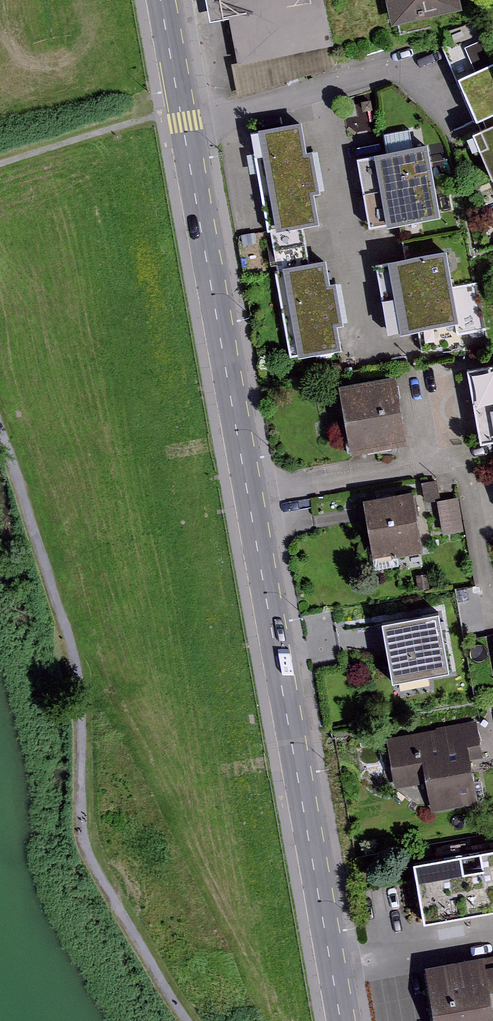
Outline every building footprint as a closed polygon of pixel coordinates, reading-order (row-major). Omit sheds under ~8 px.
[(219,26),(236,22),(247,69),(238,70),(243,91),(331,72),(326,48),(335,46),(325,0),(214,0),(219,26)] [(403,35),(459,21),(453,0),(395,0),(403,35)] [(453,82),(474,125),(492,116),(492,67),(491,64),(453,82)] [(305,130),(256,137),(261,166),(271,233),(319,225),(315,196),(324,194),(318,158),(310,159),(305,130)] [(476,142),(492,180),(492,135),(476,142)] [(428,143),(358,153),(363,188),(433,178),(428,143)] [(433,178),(363,188),(369,223),(439,212),(433,178)] [(442,256),(378,266),(382,300),(448,290),(442,256)] [(316,267),(270,275),(284,361),(329,353),(326,332),(335,331),(329,295),(321,297),(316,267)] [(448,290),(382,300),(387,332),(452,322),(448,290)] [(465,372),(478,447),(492,445),(492,367),(465,372)] [(402,379),(345,388),(355,453),(412,444),(402,379)] [(419,493),(366,502),(376,556),(428,547),(419,493)] [(460,494),(441,496),(445,529),(464,527),(460,494)] [(440,612),(383,622),(393,680),(450,671),(440,612)] [(479,722),(385,737),(393,788),(434,781),(438,810),(483,803),(476,762),(485,760),(479,722)] [(421,865),(431,920),(492,910),(492,853),(421,865)] [(440,1020),(491,1020),(492,1020),(492,972),(491,963),(431,974),(440,1020)]
